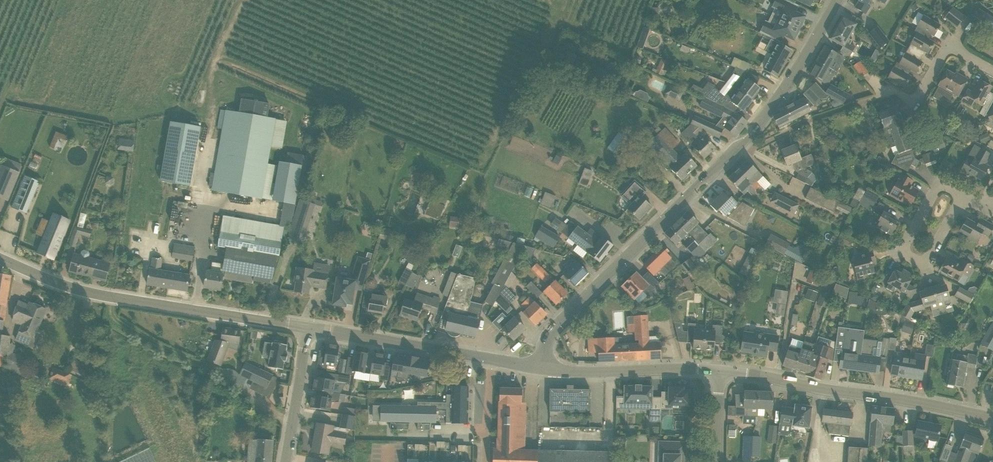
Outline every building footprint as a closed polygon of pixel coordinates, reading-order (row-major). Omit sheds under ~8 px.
[(798,6),(799,6),(787,0),(776,0),(772,7),(783,12),(780,19),(771,15),(799,28),(800,26),(801,27),(804,21),(803,19),(804,17),(795,13),(798,6)] [(859,1),(855,7),(866,14),(870,7),(867,5),(869,0),(858,0),(859,1)] [(915,3),(910,7),(914,12),(919,8),(915,3)] [(952,7),(944,18),(957,27),(965,17),(952,7)] [(980,20),(979,21),(992,30),(992,18),(980,9),(974,16),(980,20)] [(793,40),(794,38),(796,38),(799,32),(798,31),(799,28),(771,15),(771,16),(780,20),(776,27),(765,22),(761,32),(760,31),(760,32),(781,43),(781,42),(784,35),(793,40)] [(917,32),(917,33),(928,39),(931,35),(934,36),(941,25),(923,15),(917,26),(917,27),(914,31),(917,32)] [(843,16),(830,39),(843,47),(840,52),(849,57),(855,47),(846,42),(856,24),(843,16)] [(643,27),(641,32),(648,35),(650,29),(643,27)] [(888,41),(877,27),(869,33),(880,47),(888,41)] [(928,39),(917,33),(910,44),(911,44),(908,48),(922,56),(925,52),(928,53),(934,42),(928,39)] [(764,70),(777,77),(791,50),(771,40),(765,51),(772,55),(764,70)] [(825,47),(810,74),(828,85),(834,74),(829,71),(838,54),(825,47)] [(922,56),(908,48),(906,53),(905,53),(899,63),(910,70),(916,74),(923,62),(920,61),(922,56)] [(877,49),(872,58),(877,61),(882,52),(877,49)] [(641,57),(634,55),(632,64),(638,65),(638,64),(640,64),(641,57)] [(735,67),(739,69),(742,61),(734,57),(731,65),(735,67)] [(659,64),(667,68),(669,62),(662,59),(659,64)] [(853,66),(862,77),(868,73),(860,61),(853,66)] [(910,70),(899,63),(899,64),(897,62),(894,67),(888,78),(905,88),(911,77),(908,75),(910,70)] [(732,85),(751,99),(752,98),(753,99),(757,94),(756,93),(759,89),(748,80),(745,79),(748,73),(739,69),(735,67),(732,74),(739,77),(732,85)] [(949,101),(953,94),(957,97),(967,79),(960,75),(959,77),(947,70),(932,97),(940,101),(942,98),(949,101)] [(974,101),(983,106),(979,113),(985,116),(992,101),(992,94),(989,92),(992,87),(980,80),(973,93),(967,89),(961,100),(971,106),(974,101)] [(825,94),(815,83),(804,94),(807,98),(814,105),(816,103),(818,105),(821,102),(819,100),(825,94)] [(665,94),(672,97),(676,87),(669,84),(665,94)] [(825,94),(843,104),(848,95),(830,84),(825,94)] [(729,99),(743,110),(746,106),(747,107),(751,101),(750,101),(751,99),(732,85),(724,96),(719,92),(720,92),(713,87),(705,98),(721,106),(723,107),(724,105),(729,99)] [(690,115),(686,122),(691,124),(713,134),(713,135),(719,137),(722,130),(724,131),(726,128),(734,135),(736,136),(747,122),(736,113),(723,107),(721,106),(705,98),(704,97),(700,106),(723,118),(716,126),(690,115)] [(804,98),(781,110),(779,111),(781,114),(774,117),(775,119),(776,120),(779,127),(782,125),(810,111),(809,108),(805,99),(804,98)] [(805,99),(809,108),(814,105),(807,98),(805,99)] [(275,119),(268,118),(270,104),(241,99),(239,113),(226,111),(212,190),(261,199),(275,119)] [(897,106),(878,113),(884,128),(901,122),(902,121),(897,106)] [(340,138),(345,124),(334,119),(328,133),(340,138)] [(974,127),(980,131),(983,125),(977,121),(974,127)] [(171,122),(161,181),(190,186),(201,127),(171,122)] [(920,161),(915,158),(901,122),(884,128),(882,129),(885,138),(887,137),(891,148),(896,146),(899,153),(896,154),(892,162),(908,171),(911,165),(916,168),(920,161)] [(713,134),(691,124),(681,134),(704,159),(715,148),(707,140),(713,135),(713,134)] [(680,158),(672,149),(679,143),(665,128),(659,134),(653,128),(652,127),(643,135),(644,137),(649,142),(649,143),(672,166),(670,168),(681,180),(697,166),(685,154),(680,158)] [(67,136),(56,131),(50,147),(54,149),(59,138),(65,140),(67,136)] [(618,156),(630,140),(619,132),(608,149),(618,156)] [(988,141),(985,134),(979,137),(982,144),(988,141)] [(938,148),(934,137),(926,140),(930,151),(938,148)] [(127,139),(126,151),(133,152),(135,140),(127,139)] [(781,152),(786,165),(793,163),(796,171),(799,173),(796,179),(805,183),(808,178),(812,173),(805,168),(815,164),(811,154),(801,158),(796,146),(781,152)] [(985,165),(991,154),(981,149),(975,159),(974,159),(971,163),(966,160),(960,171),(968,175),(969,173),(981,180),(989,167),(985,165)] [(925,164),(935,161),(935,160),(932,152),(922,155),(925,164)] [(562,158),(556,155),(553,161),(559,164),(562,158)] [(302,162),(280,159),(273,198),(296,201),(302,162)] [(737,170),(756,190),(757,192),(762,194),(765,190),(757,182),(763,176),(747,160),(737,170)] [(880,165),(879,167),(889,172),(892,166),(883,161),(882,161),(880,165)] [(946,161),(943,166),(951,170),(954,165),(946,161)] [(8,201),(19,173),(2,166),(0,172),(0,197),(8,201)] [(585,168),(583,174),(591,177),(593,172),(585,168)] [(751,195),(756,190),(737,170),(728,179),(744,195),(747,191),(751,195)] [(910,186),(913,181),(902,174),(899,179),(898,179),(889,195),(910,206),(917,193),(911,189),(912,187),(910,186)] [(25,175),(11,208),(26,214),(40,182),(25,175)] [(112,186),(114,178),(107,177),(105,184),(112,186)] [(627,209),(639,220),(646,212),(647,213),(652,207),(641,197),(646,191),(634,181),(624,193),(627,196),(625,199),(631,205),(627,209)] [(824,183),(820,181),(817,188),(826,192),(827,188),(823,186),(823,185),(824,183)] [(834,212),(839,201),(811,188),(805,198),(834,212)] [(852,199),(859,204),(865,192),(858,188),(852,199)] [(864,197),(875,203),(879,196),(868,190),(864,197)] [(542,204),(553,206),(555,194),(545,192),(542,204)] [(710,206),(716,212),(719,210),(725,216),(726,215),(728,217),(740,224),(745,215),(749,217),(754,209),(742,202),(741,203),(738,201),(737,202),(731,197),(729,199),(723,193),(722,194),(722,195),(718,199),(717,199),(710,206)] [(784,197),(779,207),(794,215),(799,204),(784,197)] [(437,203),(432,217),(439,220),(447,201),(440,198),(437,203)] [(316,204),(300,199),(290,228),(307,233),(316,204)] [(895,226),(895,225),(898,220),(881,211),(884,205),(879,203),(873,212),(881,216),(878,221),(879,221),(876,227),(891,235),(896,226),(895,226)] [(676,222),(698,244),(708,235),(697,224),(699,223),(687,211),(676,222)] [(37,253),(53,260),(70,221),(53,214),(37,253)] [(292,223),(293,216),(282,215),(281,221),(290,222),(292,223)] [(207,269),(204,287),(221,290),(223,275),(225,275),(225,278),(236,280),(237,274),(254,276),(253,280),(272,284),(281,256),(279,256),(280,250),(237,242),(241,219),(223,216),(218,246),(227,248),(224,265),(212,263),(211,270),(207,269)] [(556,230),(562,222),(555,218),(550,225),(556,230)] [(988,236),(992,228),(992,226),(981,219),(977,225),(967,219),(960,231),(969,236),(968,238),(976,242),(982,233),(988,236)] [(596,241),(577,226),(577,227),(570,221),(561,232),(562,233),(561,234),(567,240),(568,238),(569,238),(575,243),(587,252),(587,253),(600,263),(614,246),(600,236),(596,241)] [(682,244),(698,260),(705,252),(698,244),(676,222),(664,233),(676,245),(683,238),(686,241),(682,244)] [(78,223),(77,226),(75,226),(73,231),(69,245),(76,247),(80,234),(83,235),(85,229),(83,228),(84,224),(78,223)] [(541,226),(536,237),(556,247),(561,236),(541,226)] [(381,231),(379,238),(392,242),(394,234),(393,234),(384,231),(381,231)] [(765,245),(785,255),(802,264),(804,260),(807,254),(803,251),(802,253),(789,246),(790,244),(771,234),(765,245)] [(846,245),(851,238),(842,234),(839,241),(846,245)] [(833,235),(829,242),(834,244),(837,238),(833,235)] [(517,238),(516,244),(524,246),(525,240),(519,238),(517,238)] [(485,301),(493,306),(495,301),(499,295),(504,285),(512,271),(516,263),(522,253),(526,246),(524,246),(516,244),(513,243),(491,284),(493,285),(485,301)] [(195,247),(174,244),(172,258),(193,261),(195,247)] [(522,253),(529,257),(534,248),(526,246),(522,253)] [(653,275),(654,274),(659,269),(661,272),(665,276),(677,264),(666,254),(669,251),(665,246),(662,249),(661,248),(644,265),(653,275)] [(110,264),(89,258),(90,254),(89,252),(84,250),(82,252),(81,256),(74,254),(69,271),(106,281),(110,264)] [(874,260),(872,251),(855,255),(857,261),(853,262),(857,279),(865,277),(864,275),(874,273),(870,259),(873,258),(874,260)] [(975,256),(969,253),(966,260),(971,263),(975,256)] [(150,269),(147,285),(187,291),(190,275),(160,270),(162,259),(153,258),(151,269),(150,269)] [(364,278),(369,261),(358,258),(353,274),(364,278)] [(681,264),(691,278),(695,275),(697,277),(703,272),(698,265),(696,267),(689,258),(681,264)] [(959,265),(947,258),(940,270),(958,280),(957,282),(964,286),(969,277),(967,276),(973,265),(962,259),(959,265)] [(574,287),(588,273),(577,261),(573,264),(570,260),(563,267),(567,271),(563,275),(574,287)] [(565,291),(537,262),(531,268),(549,286),(544,290),(556,304),(564,297),(563,296),(563,297),(562,295),(565,291)] [(313,270),(297,268),(295,282),(296,282),(295,292),(309,294),(310,285),(314,285),(314,286),(326,288),(328,274),(329,265),(314,263),(313,270)] [(750,269),(743,265),(739,273),(747,277),(750,269)] [(406,268),(398,282),(405,286),(413,272),(406,268)] [(823,274),(811,270),(806,282),(819,287),(823,274)] [(908,285),(911,279),(909,278),(911,274),(903,270),(901,274),(895,270),(887,283),(889,284),(886,288),(893,292),(895,287),(907,294),(906,296),(911,298),(916,289),(908,285)] [(476,278),(458,274),(451,272),(449,278),(455,281),(440,320),(448,321),(446,330),(447,330),(447,332),(449,334),(450,336),(452,337),(454,337),(456,337),(458,336),(459,335),(461,334),(475,337),(479,321),(467,318),(476,278)] [(642,291),(648,296),(648,297),(649,297),(650,297),(651,297),(652,297),(653,297),(653,296),(654,296),(654,295),(655,294),(655,293),(655,292),(654,291),(654,290),(653,289),(652,288),(658,282),(648,272),(642,278),(636,272),(622,287),(634,299),(642,291)] [(11,276),(0,274),(0,304),(7,305),(11,276)] [(384,307),(386,307),(388,298),(383,293),(379,296),(373,295),(373,291),(373,289),(377,287),(378,282),(375,278),(370,277),(366,280),(364,290),(365,290),(364,297),(363,297),(361,313),(368,315),(369,311),(383,313),(384,307)] [(352,304),(355,281),(337,279),(333,304),(345,306),(346,303),(352,304)] [(542,293),(531,282),(526,287),(537,298),(542,293)] [(693,287),(691,282),(685,285),(687,290),(693,287)] [(847,296),(850,288),(837,283),(834,292),(847,296)] [(499,295),(509,305),(517,298),(504,285),(499,295)] [(951,301),(946,285),(941,287),(940,285),(932,287),(938,309),(945,307),(944,302),(951,301)] [(914,312),(925,309),(924,308),(930,306),(932,311),(938,309),(932,287),(924,290),(924,291),(919,293),(921,300),(907,304),(901,315),(910,320),(914,312)] [(955,295),(970,304),(974,296),(959,287),(955,295)] [(827,308),(834,291),(828,288),(826,294),(820,292),(816,304),(827,308)] [(804,299),(814,303),(818,292),(808,289),(804,299)] [(775,290),(774,296),(786,298),(788,292),(775,290)] [(849,292),(848,303),(856,305),(857,296),(857,293),(849,292)] [(441,299),(433,297),(433,298),(417,293),(414,301),(405,298),(400,315),(410,319),(410,317),(418,320),(423,304),(438,309),(441,299)] [(872,293),(870,297),(869,298),(875,302),(878,296),(872,293)] [(512,309),(509,305),(499,295),(495,301),(507,314),(512,309)] [(523,313),(535,325),(547,314),(535,302),(534,302),(529,297),(521,305),(526,310),(523,313)] [(878,304),(869,299),(867,305),(868,307),(867,310),(874,310),(878,304)] [(42,320),(46,310),(30,303),(29,305),(19,301),(13,321),(23,325),(16,340),(35,349),(39,340),(34,338),(42,320)] [(469,311),(480,315),(483,304),(472,301),(469,311)] [(636,343),(637,360),(661,359),(661,342),(649,343),(647,321),(651,321),(650,308),(634,314),(636,332),(635,332),(636,340),(640,340),(640,343),(636,343)] [(513,340),(525,329),(515,317),(509,323),(501,314),(494,321),(503,329),(513,340)] [(6,356),(7,356),(9,343),(10,336),(2,335),(4,321),(0,321),(0,355),(6,356)] [(902,331),(904,332),(906,327),(913,329),(915,324),(905,321),(902,331)] [(980,343),(992,351),(992,321),(980,343)] [(676,331),(683,332),(681,323),(674,322),(676,331)] [(693,349),(703,350),(705,330),(698,330),(698,324),(688,323),(687,343),(693,343),(693,349)] [(843,344),(845,325),(839,324),(838,330),(836,343),(843,344)] [(721,345),(721,342),(724,342),(725,337),(722,335),(723,326),(713,325),(712,331),(705,330),(703,350),(714,350),(715,344),(721,345)] [(239,344),(241,330),(223,328),(221,341),(215,340),(208,361),(221,365),(228,342),(239,344)] [(766,357),(768,350),(776,351),(779,337),(764,334),(764,336),(744,333),(741,351),(758,354),(758,356),(766,357)] [(622,337),(617,338),(597,339),(599,362),(637,360),(636,343),(622,344),(622,337)] [(859,369),(864,339),(848,337),(847,344),(852,345),(851,354),(842,353),(840,368),(847,369),(847,368),(859,369),(859,370),(859,369)] [(888,350),(890,339),(883,338),(883,342),(878,341),(864,339),(859,369),(871,371),(871,372),(878,373),(881,356),(887,357),(888,350)] [(895,351),(897,338),(890,338),(890,339),(888,350),(895,351)] [(821,380),(821,379),(828,359),(825,358),(826,357),(833,357),(833,361),(836,342),(831,340),(829,348),(815,343),(815,344),(813,350),(814,350),(806,376),(821,380)] [(283,370),(284,361),(287,361),(288,354),(285,354),(287,345),(281,344),(282,342),(275,341),(275,343),(273,343),(269,367),(283,370)] [(806,376),(814,350),(813,350),(815,344),(804,341),(802,349),(795,370),(806,373),(806,376)] [(922,380),(926,356),(931,357),(933,346),(926,344),(924,355),(914,353),(913,358),(910,358),(906,377),(922,380)] [(336,367),(339,347),(327,345),(326,351),(320,350),(317,367),(326,369),(327,365),(336,367)] [(790,345),(783,366),(795,370),(802,349),(790,345)] [(364,373),(368,354),(355,352),(354,358),(348,357),(348,360),(345,374),(354,376),(356,372),(364,373)] [(906,377),(910,358),(906,357),(907,354),(895,352),(891,375),(906,377)] [(386,356),(374,354),(370,374),(379,375),(379,379),(388,381),(391,364),(385,363),(386,356)] [(403,379),(407,355),(405,355),(405,356),(394,354),(392,371),(398,372),(397,378),(403,379)] [(948,375),(946,384),(963,387),(967,365),(975,367),(977,356),(968,354),(967,357),(952,354),(949,368),(947,368),(946,374),(948,375)] [(414,375),(418,357),(407,355),(403,379),(408,380),(409,374),(414,375)] [(418,357),(414,375),(414,381),(419,382),(420,376),(426,377),(429,360),(419,358),(419,357),(418,357)] [(20,373),(23,364),(7,358),(7,359),(8,369),(19,373),(20,373)] [(338,373),(345,374),(348,360),(340,359),(338,373)] [(273,375),(245,362),(239,375),(267,388),(273,375)] [(73,374),(53,367),(49,379),(68,386),(73,374)] [(313,389),(320,391),(333,393),(334,384),(349,384),(350,377),(323,372),(322,378),(315,377),(313,389)] [(617,396),(616,396),(616,409),(617,409),(617,408),(638,409),(638,404),(651,405),(651,421),(661,422),(661,409),(661,397),(661,398),(652,398),(652,387),(641,387),(641,386),(640,386),(640,387),(637,387),(637,386),(636,386),(636,387),(625,387),(625,397),(617,397),(617,396)] [(7,388),(8,396),(18,396),(18,387),(7,388)] [(452,395),(446,395),(446,423),(452,423),(468,424),(469,387),(453,387),(452,395)] [(525,448),(526,412),(521,412),(522,404),(522,389),(500,388),(498,438),(497,438),(497,442),(497,450),(492,449),(492,461),(537,461),(538,451),(538,450),(523,450),(523,448),(525,448)] [(661,392),(661,397),(661,409),(674,409),(674,405),(689,405),(689,402),(690,402),(690,395),(689,395),(689,391),(683,391),(683,388),(669,388),(669,392),(661,392)] [(578,390),(568,390),(550,390),(550,403),(550,415),(558,415),(558,411),(590,412),(590,403),(590,390),(578,390)] [(333,393),(320,391),(319,396),(312,395),(310,407),(330,411),(331,402),(339,402),(340,394),(333,393)] [(744,392),(743,407),(736,407),(736,416),(758,417),(758,408),(759,392),(744,392)] [(772,417),(773,393),(759,392),(758,408),(765,409),(765,417),(772,417)] [(436,423),(437,403),(418,402),(418,406),(381,405),(380,422),(391,422),(391,423),(390,423),(390,429),(409,429),(409,423),(395,423),(395,422),(418,422),(418,423),(418,430),(430,430),(430,424),(422,423),(422,422),(436,423)] [(809,429),(810,417),(812,408),(810,407),(810,406),(802,404),(802,406),(795,405),(795,409),(782,407),(779,424),(792,426),(792,427),(809,429)] [(882,424),(893,425),(895,409),(872,406),(869,446),(880,447),(881,431),(882,424)] [(829,434),(833,434),(849,436),(850,425),(851,426),(852,413),(836,411),(824,409),(822,422),(830,423),(829,434)] [(355,431),(355,417),(342,414),(339,428),(355,431)] [(938,440),(941,426),(918,421),(916,430),(903,431),(904,446),(913,446),(912,435),(938,440)] [(333,427),(317,424),(312,451),(328,454),(331,441),(344,443),(346,435),(332,432),(333,427)] [(770,426),(767,442),(776,443),(778,427),(770,426)] [(971,451),(978,454),(984,439),(965,432),(957,454),(951,452),(947,461),(949,461),(967,461),(971,451)] [(618,436),(618,447),(626,447),(626,436),(618,436)] [(752,436),(744,436),(743,461),(750,461),(752,437),(752,436)] [(760,457),(761,437),(752,436),(752,437),(751,457),(760,457)] [(273,441),(258,440),(257,456),(252,456),(252,461),(271,461),(273,441)] [(685,456),(686,443),(672,442),(671,445),(659,445),(659,461),(680,461),(680,456),(685,456)] [(868,448),(854,447),(848,447),(848,461),(867,461),(868,448)] [(149,448),(120,461),(156,461),(149,448)] [(615,453),(538,451),(537,461),(615,461),(615,453)]
